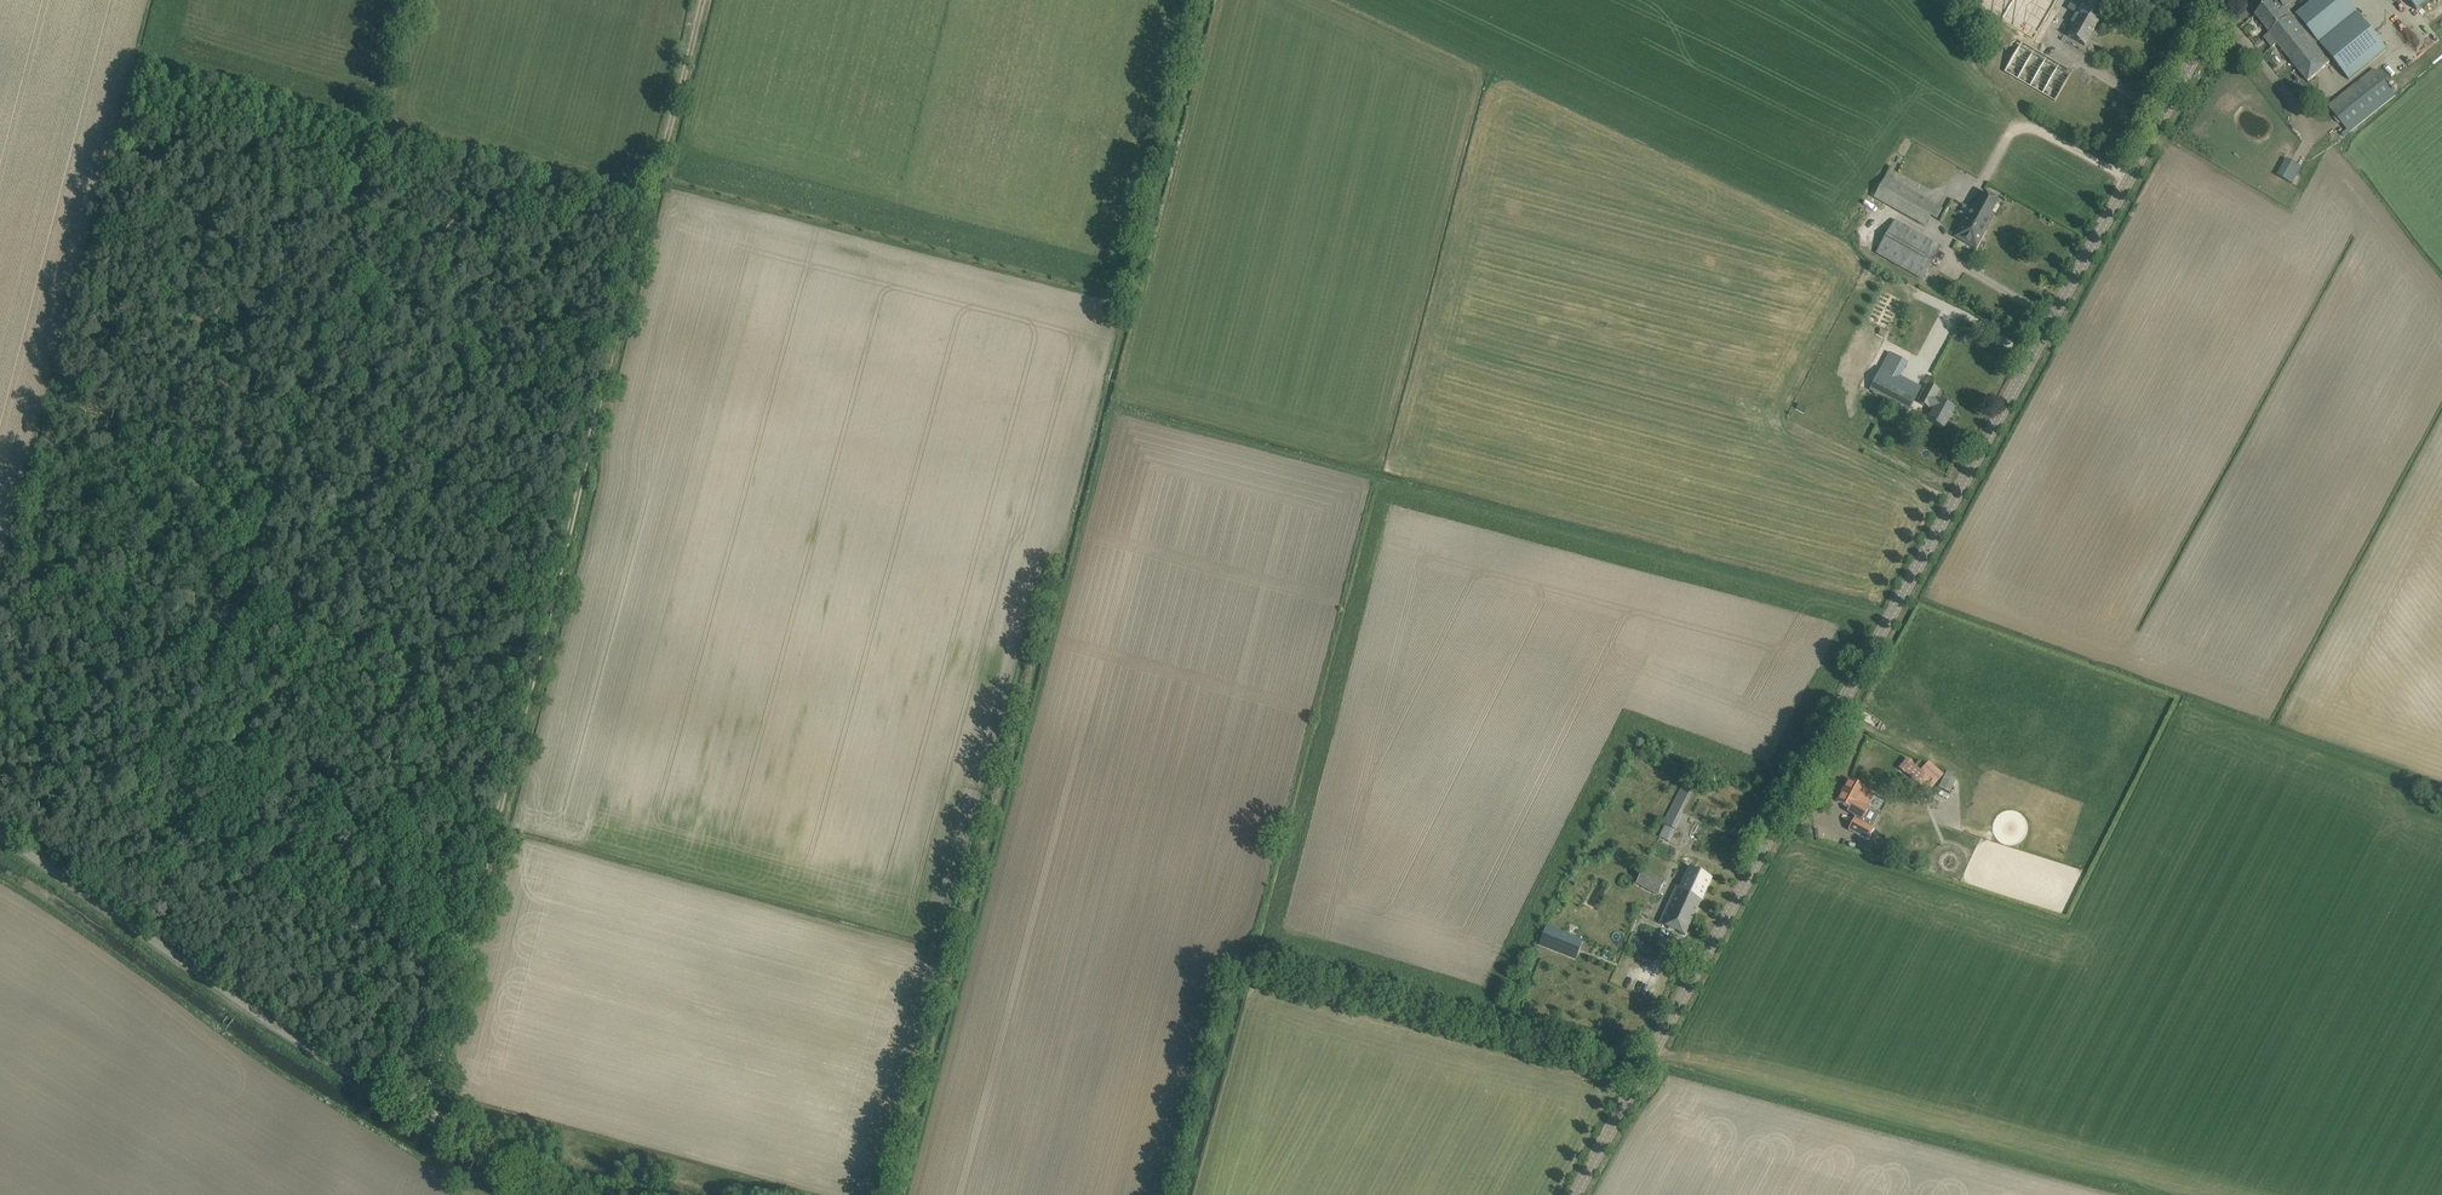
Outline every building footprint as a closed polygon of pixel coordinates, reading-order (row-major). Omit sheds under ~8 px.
[(2032,4),(2017,32),(2039,44),(2060,8),(2048,1),(2049,0),(2025,0),(2032,4)] [(2067,36),(2084,46),(2111,0),(2072,0),(2067,8),(2079,15),(2067,36)] [(2141,15),(2150,0),(2116,0),(2141,15)] [(2273,4),(2271,2),(2255,15),(2308,82),(2330,64),(2316,45),(2294,19),(2286,8),(2296,0),(2278,0),(2273,4)] [(2316,45),(2355,13),(2345,0),(2317,0),(2294,19),(2316,45)] [(2417,13),(2433,0),(2407,0),(2417,13)] [(2387,49),(2357,14),(2320,44),(2324,49),(2349,80),(2387,49)] [(2004,73),(2054,103),(2073,71),(2022,41),(2004,73)] [(2327,106),(2348,133),(2395,94),(2374,68),(2327,106)] [(2290,161),(2281,177),(2292,184),(2301,167),(2290,161)] [(1936,219),(1942,209),(1886,176),(1874,197),(1924,226),(1930,215),(1936,219)] [(1980,233),(1998,201),(1984,193),(1969,219),(1966,218),(1955,237),(1976,248),(1983,234),(1980,233)] [(1876,253),(1922,280),(1941,247),(1895,221),(1876,253)] [(1889,353),(1881,369),(1899,378),(1907,363),(1889,353)] [(1856,364),(1853,377),(1867,381),(1870,367),(1856,364)] [(1879,368),(1868,388),(1909,410),(1920,389),(1899,378),(1881,369),(1879,368)] [(1928,421),(1943,429),(1954,409),(1934,399),(1938,391),(1928,385),(1919,402),(1929,408),(1930,407),(1934,409),(1928,421)] [(1936,784),(1914,763),(1908,758),(1899,768),(1904,773),(1905,773),(1926,793),(1936,784)] [(1952,774),(1946,771),(1938,787),(1949,793),(1956,780),(1951,777),(1952,774)] [(1856,817),(1848,830),(1867,840),(1873,829),(1872,828),(1881,812),(1867,806),(1874,794),(1849,780),(1837,802),(1852,810),(1850,814),(1856,817)] [(1683,784),(1664,823),(1675,829),(1696,790),(1683,784)] [(1660,837),(1666,840),(1670,832),(1664,829),(1660,837)] [(1904,853),(1901,864),(1913,868),(1916,857),(1904,853)] [(1677,885),(1659,923),(1685,935),(1711,879),(1689,868),(1681,887),(1677,885)] [(1643,869),(1636,882),(1658,894),(1665,881),(1643,869)] [(1539,945),(1575,959),(1583,940),(1546,926),(1539,945)]
